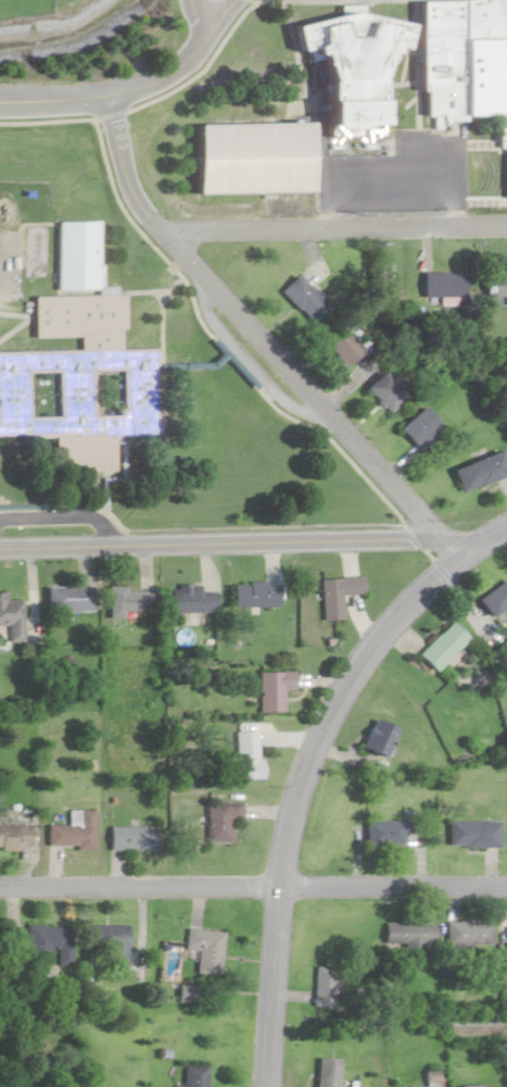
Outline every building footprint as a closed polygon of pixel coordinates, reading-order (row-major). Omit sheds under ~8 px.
[(416,120),(499,123),(496,198),(506,198),(506,0),(420,0),(416,120)] [(318,126),(374,125),(374,55),(389,55),(389,51),(403,51),(403,17),(290,18),(290,50),(304,50),(304,62),(317,62),(318,126)] [(193,194),(306,193),(305,123),(193,124),(193,194)] [(95,222),(54,222),(55,292),(97,291),(95,222)] [(461,273),(419,273),(419,299),(461,299),(461,273)] [(506,306),(506,273),(482,273),(482,306),(506,306)] [(322,306),(292,276),(276,292),(306,323),(322,306)] [(52,438),(52,469),(122,469),(122,437),(159,437),(159,349),(121,349),(121,328),(107,328),(107,314),(98,314),(98,296),(33,297),(34,339),(80,339),(80,351),(0,351),(0,438),(52,438)] [(360,349),(338,327),(319,345),(342,368),(360,349)] [(363,389),(386,414),(403,398),(380,373),(363,389)] [(396,429),(416,450),(439,428),(418,407),(396,429)] [(449,469),(459,493),(506,475),(497,451),(449,469)] [(317,579),(319,620),(341,619),(340,595),(361,594),(360,577),(317,579)] [(506,604),(506,588),(503,581),(474,598),(486,617),(506,604)] [(230,608),(276,608),(276,583),(230,583),(230,608)] [(43,587),(43,612),(91,612),(91,587),(43,587)] [(198,587),(167,587),(167,612),(212,612),(212,591),(198,591),(198,587)] [(105,614),(152,614),(152,589),(105,589),(105,614)] [(4,600),(4,593),(0,593),(0,625),(7,625),(7,643),(22,642),(21,600),(4,600)] [(430,671),(464,639),(448,622),(414,654),(430,671)] [(281,713),(281,690),(292,689),(292,672),(256,672),(256,713),(281,713)] [(357,749),(380,759),(392,728),(370,719),(357,749)] [(230,779),(256,779),(256,732),(230,732),(230,779)] [(228,821),(240,821),(240,803),(204,802),(203,843),(228,843),(228,821)] [(90,849),(91,811),(64,811),(64,826),(44,826),(43,849),(90,849)] [(406,846),(406,822),(362,822),(362,846),(406,846)] [(497,848),(497,822),(447,822),(447,848),(497,848)] [(0,826),(0,850),(28,850),(28,826),(0,826)] [(152,827),(106,827),(106,852),(152,852),(152,827)] [(383,923),(383,961),(422,961),(422,944),(432,944),(432,922),(383,923)] [(489,922),(446,922),(446,947),(489,947),(489,922)] [(69,927),(22,926),(21,963),(68,964),(69,927)] [(106,971),(123,971),(123,926),(85,926),(85,950),(106,950),(106,971)] [(220,931),(189,930),(188,975),(218,976),(220,931)] [(337,1059),(315,1059),(314,1086),(337,1086),(337,1059)] [(181,1066),(180,1086),(202,1086),(202,1066),(181,1066)]
